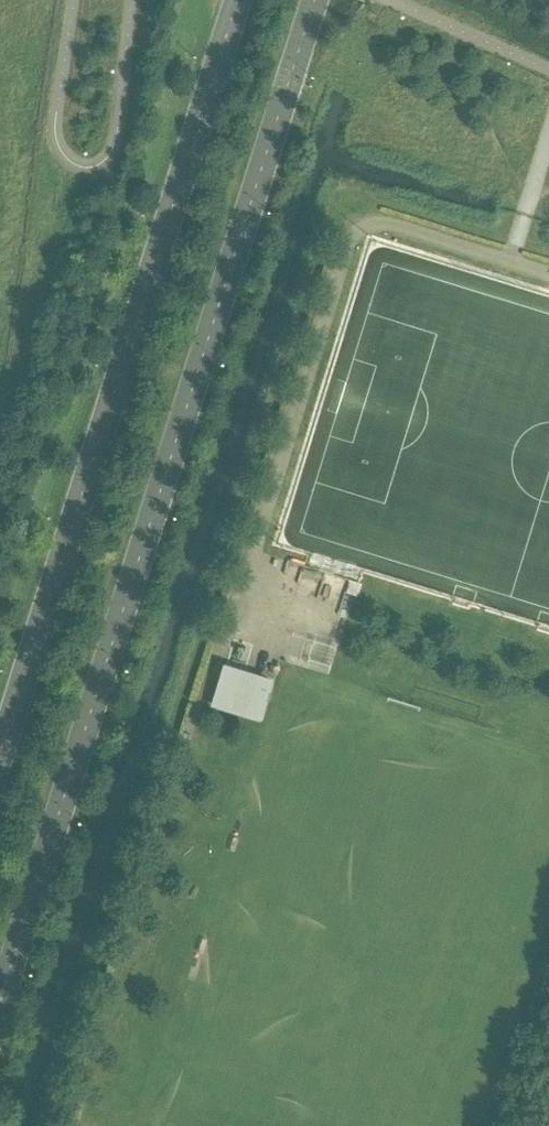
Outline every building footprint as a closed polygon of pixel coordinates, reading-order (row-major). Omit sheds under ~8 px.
[(455,604),(468,608),(470,603),(456,600),(455,604)] [(225,667),(214,704),(261,719),(272,681),(225,667)] [(234,851),(238,838),(233,836),(229,850),(234,851)] [(203,953),(207,940),(202,938),(198,952),(203,953)]
